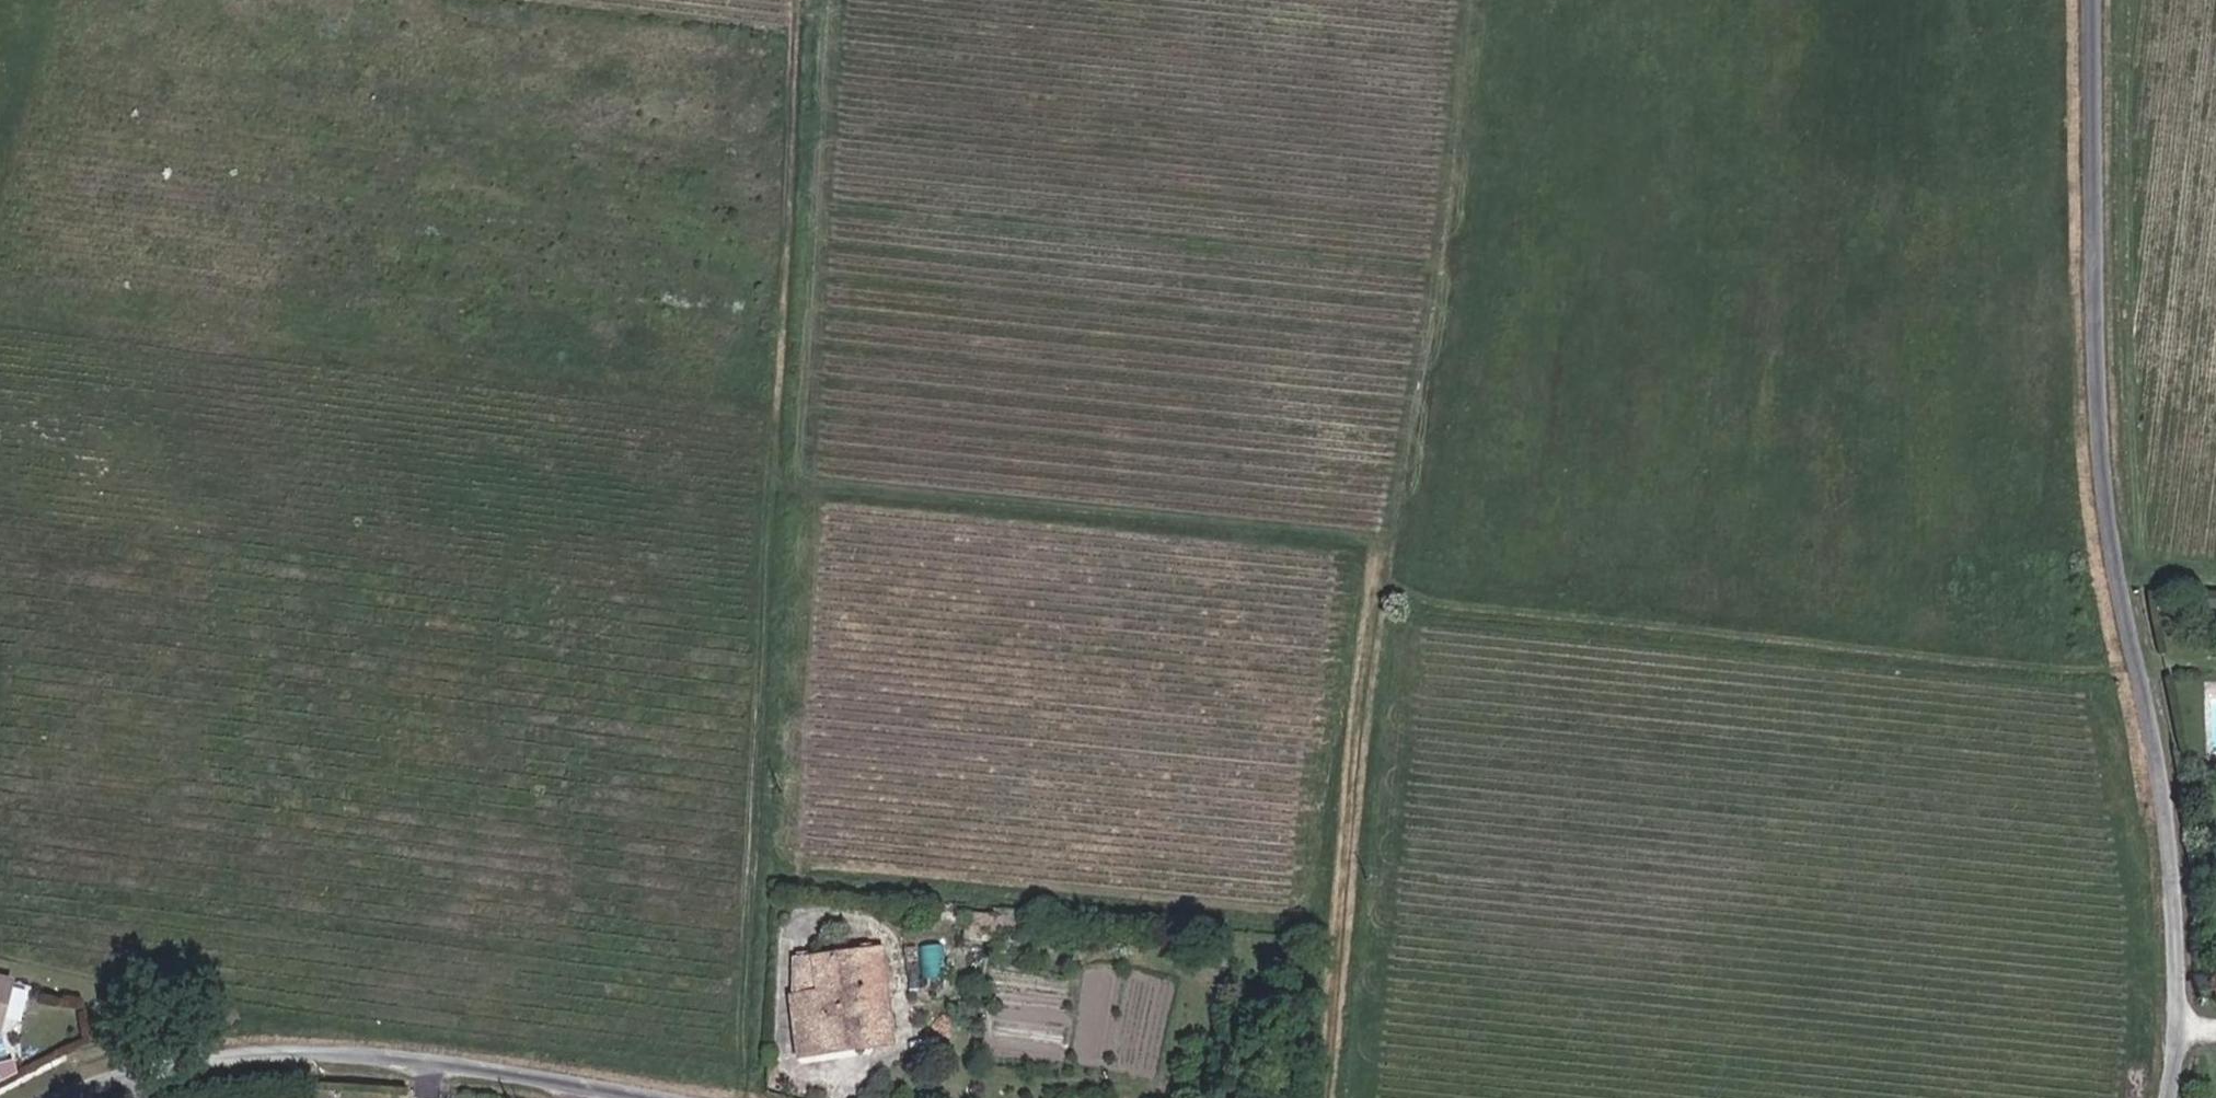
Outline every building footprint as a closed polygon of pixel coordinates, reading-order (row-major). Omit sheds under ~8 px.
[(803,1057),(891,1044),(877,958),(872,955),(787,965),(803,1057)] [(24,1019),(27,982),(8,981),(5,1017),(24,1019)]
